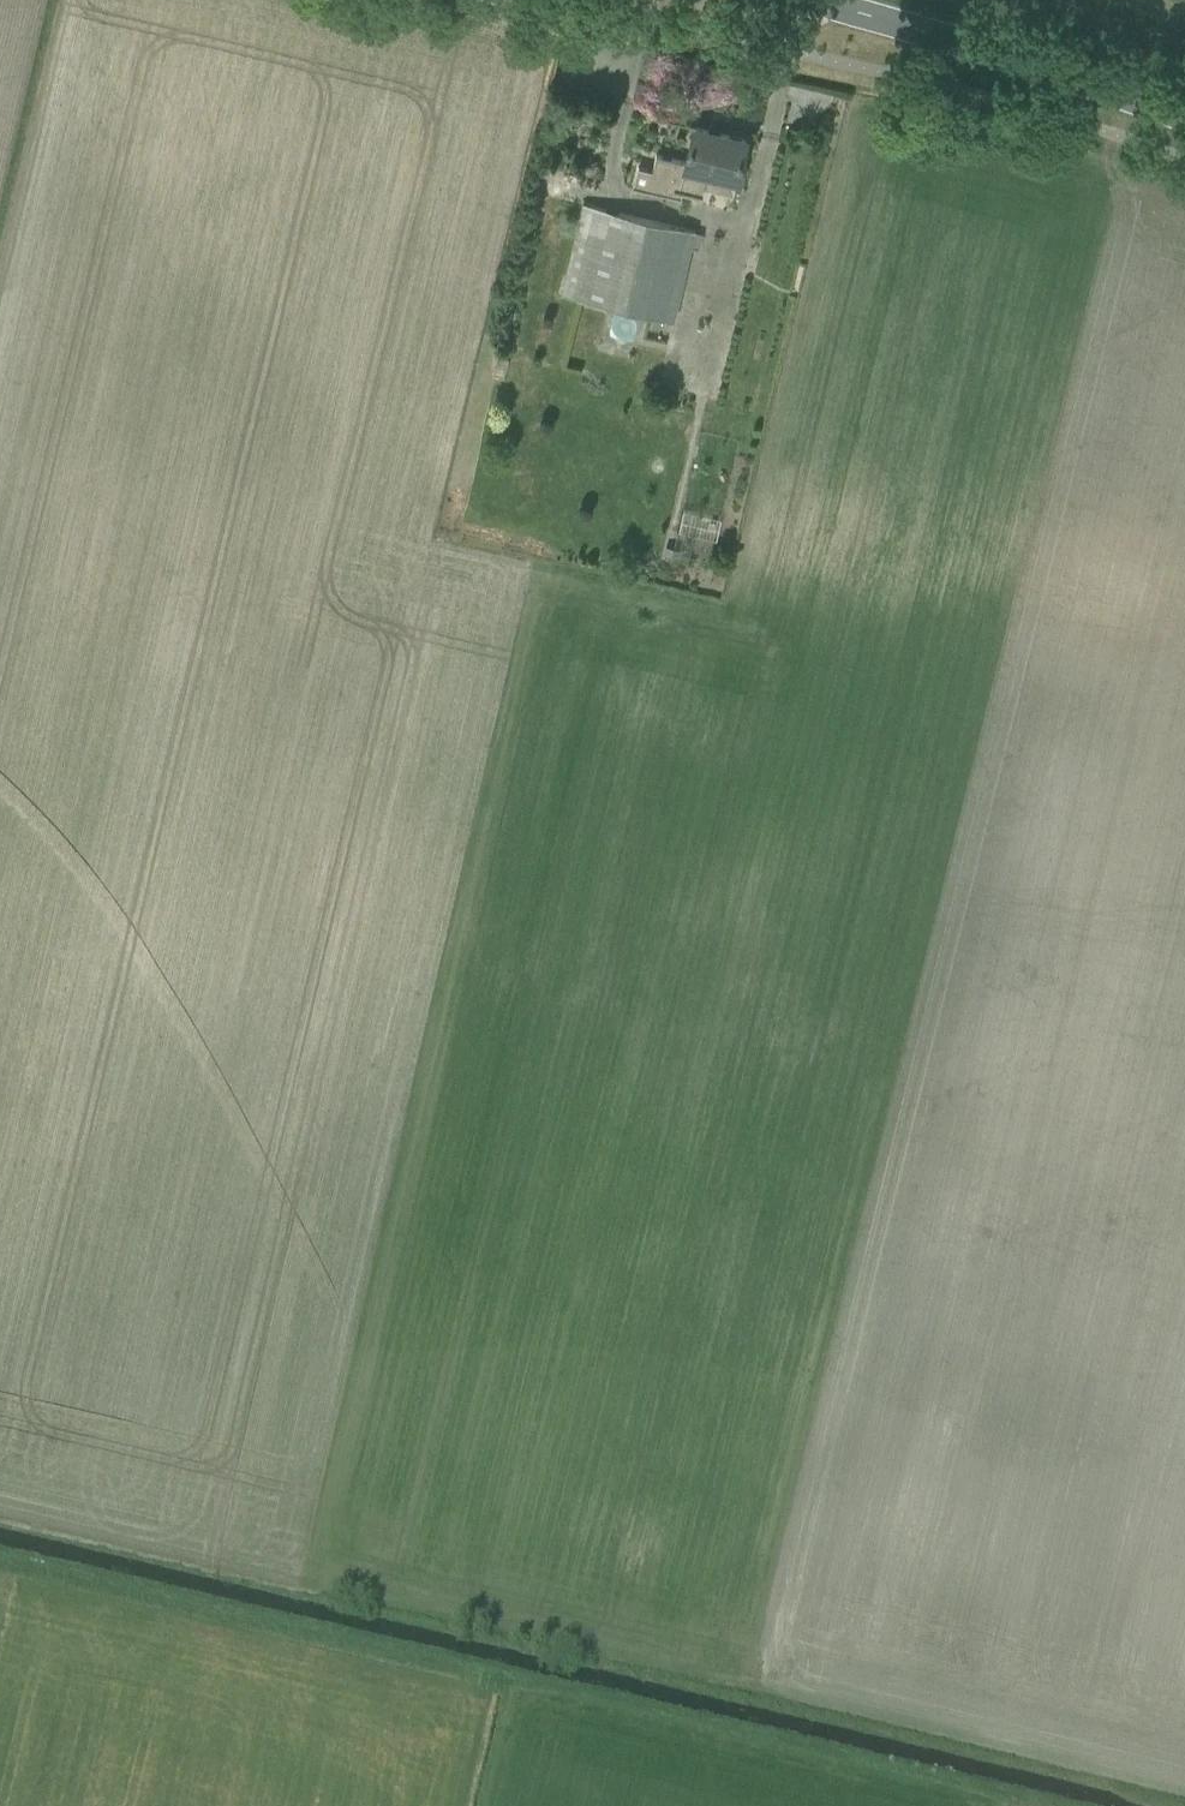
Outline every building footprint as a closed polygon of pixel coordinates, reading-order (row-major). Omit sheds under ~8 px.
[(638,166),(633,186),(648,189),(674,195),(676,188),(683,189),(703,194),(705,186),(708,174),(737,181),(738,178),(744,180),(748,164),(742,162),(747,139),(695,127),(687,161),(657,154),(653,169),(638,166)] [(580,297),(674,320),(695,230),(601,208),(580,297)] [(498,356),(494,376),(505,378),(510,358),(498,356)] [(666,545),(664,555),(679,558),(681,549),(666,545)]
